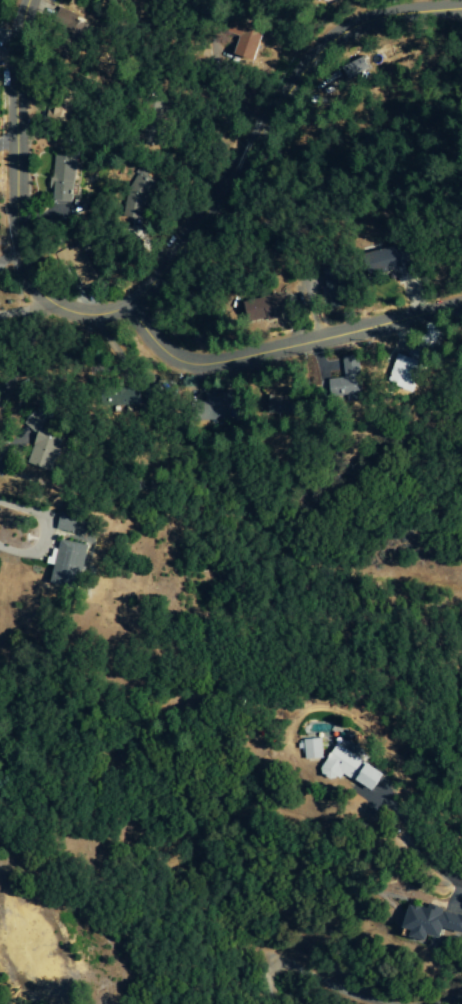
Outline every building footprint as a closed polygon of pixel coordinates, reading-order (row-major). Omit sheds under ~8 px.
[(263,28),(243,21),(232,55),(252,61),(263,28)] [(51,153),(74,155),(69,201),(47,199),(51,153)] [(374,252),(377,272),(410,267),(407,248),(374,252)] [(329,302),(353,301),(352,269),(332,270),(333,287),(328,288),(329,302)] [(253,320),(284,321),(284,311),(294,311),(294,297),(253,296),(253,320)] [(395,385),(421,391),(432,350),(416,346),(414,357),(403,354),(395,385)] [(351,379),(337,380),(337,400),(367,399),(366,359),(350,359),(351,379)] [(116,406),(144,407),(144,390),(117,389),(116,406)] [(239,420),(240,393),(208,392),(207,419),(239,420)] [(303,415),(304,397),(274,397),(274,415),(303,415)] [(53,472),(64,442),(40,434),(29,464),(53,472)] [(57,530),(76,534),(80,516),(61,512),(57,530)] [(89,546),(60,540),(58,550),(52,549),(49,565),(54,566),(50,584),(79,590),(89,546)] [(380,793),(389,774),(363,762),(366,756),(352,749),(353,747),(338,739),(322,774),(341,783),(344,776),(380,793)] [(323,760),(323,740),(298,741),(299,750),(305,749),(305,760),(323,760)] [(413,930),(412,937),(428,940),(429,935),(441,938),(443,929),(461,934),(461,914),(428,907),(428,908),(409,904),(404,928),(413,930)]
